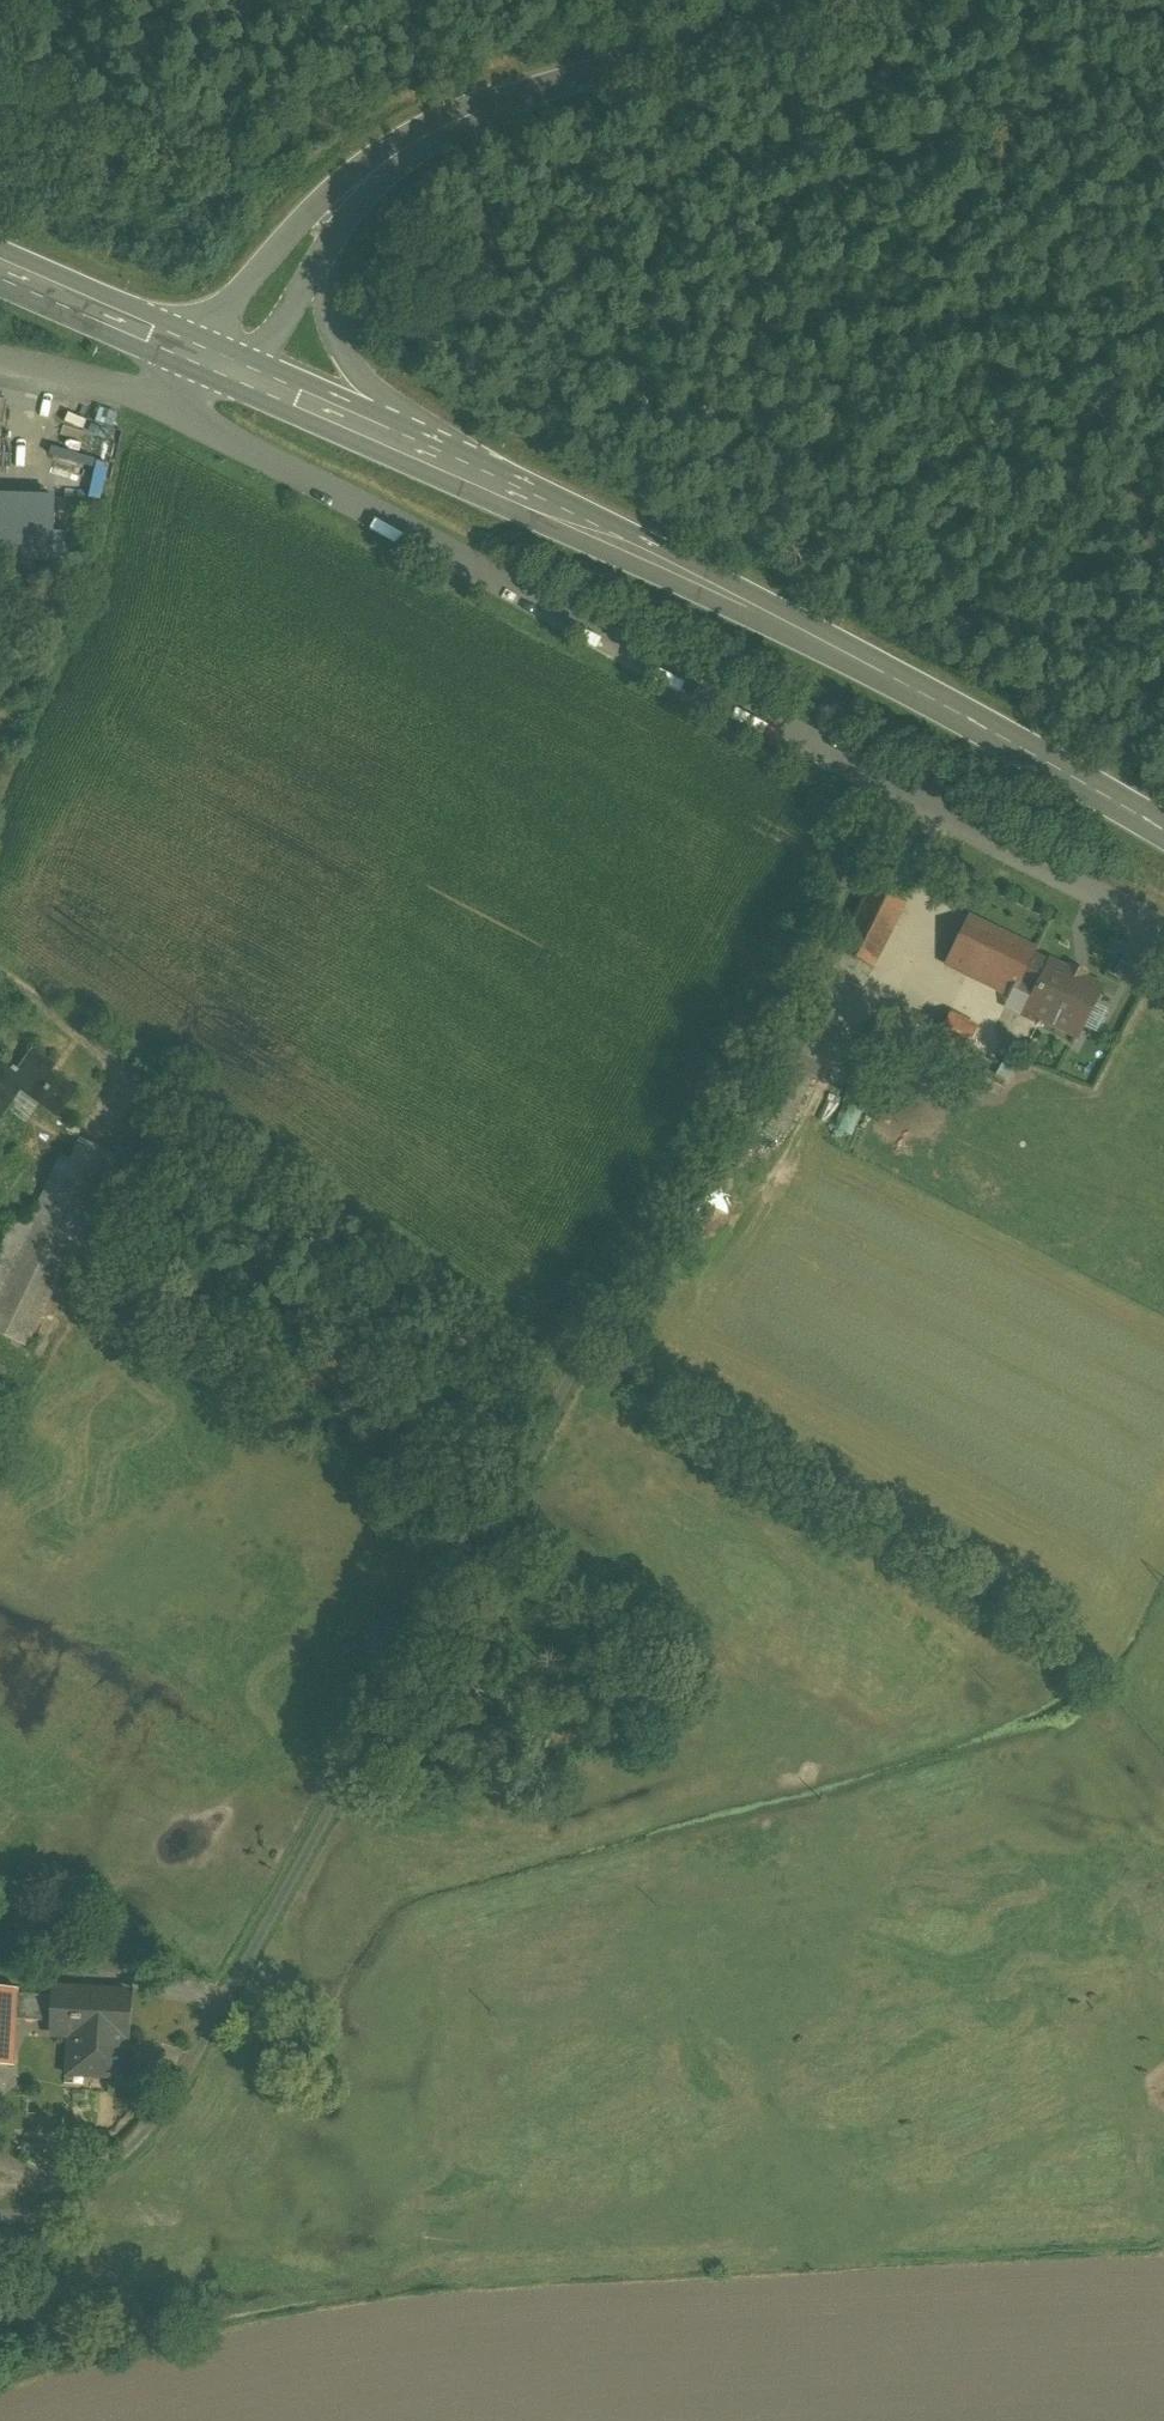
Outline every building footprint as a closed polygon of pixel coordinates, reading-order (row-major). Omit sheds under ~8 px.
[(100,491),(109,493),(116,462),(57,449),(55,458),(105,468),(100,491)] [(0,498),(0,559),(52,561),(54,500),(0,498)] [(905,903),(872,886),(838,952),(871,969),(905,903)] [(1034,950),(968,917),(945,964),(1011,997),(1017,985),(1031,957),(1034,950)] [(871,969),(838,952),(805,1014),(810,1017),(811,1014),(838,1025),(842,1027),(871,969)] [(1085,975),(1070,968),(1067,973),(1049,964),(1048,965),(1031,957),(1017,985),(1035,993),(1026,1012),(1077,1037),(1100,990),(1082,981),(1085,975)] [(975,1030),(950,1016),(937,1041),(962,1055),(975,1030)] [(33,1050),(16,1074),(0,1062),(0,1120),(20,1090),(57,1118),(77,1092),(57,1076),(55,1078),(50,1075),(56,1066),(33,1050)] [(850,1102),(835,1135),(854,1144),(869,1111),(850,1102)] [(123,1160),(82,1141),(68,1169),(59,1165),(52,1180),(102,1204),(103,1203),(123,1160)] [(52,1180),(48,1189),(53,1191),(36,1227),(0,1302),(0,1337),(25,1349),(74,1245),(85,1250),(106,1204),(103,1203),(102,1204),(52,1180)] [(0,1253),(0,1302),(36,1227),(17,1218),(0,1253)] [(0,1989),(0,2143),(8,2143),(16,2021),(17,1995),(18,1990),(0,1989)] [(103,1999),(76,1998),(76,1993),(73,1993),(73,1996),(56,1995),(56,1992),(53,1992),(53,1999),(17,1995),(16,2021),(71,2025),(69,2068),(91,2070),(90,2077),(123,2078),(125,2041),(127,2041),(130,1997),(103,1995),(103,1999)] [(77,2149),(50,2148),(49,2164),(76,2165),(77,2149)]
